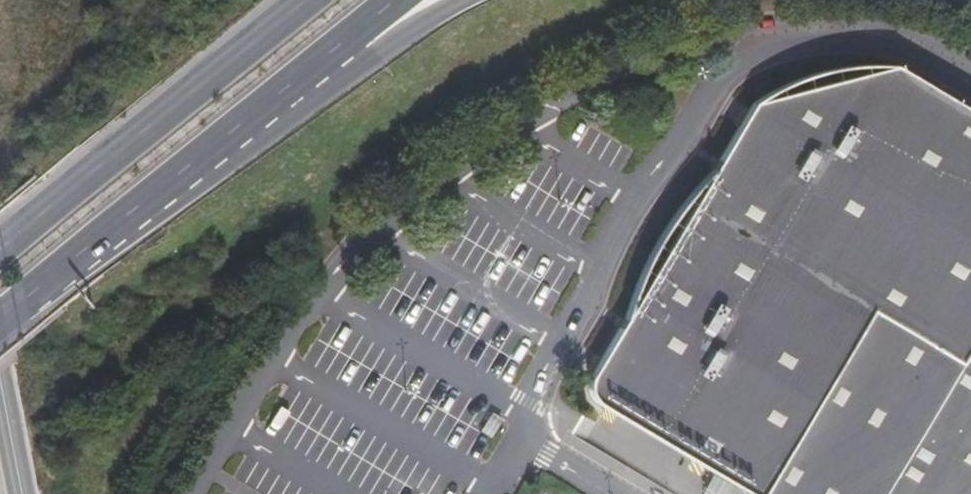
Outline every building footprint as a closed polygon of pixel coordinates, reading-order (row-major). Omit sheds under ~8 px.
[(735,486),(749,493),(970,493),(970,111),(891,64),(886,63),(869,63),(850,64),(832,67),(818,70),(801,75),(776,85),(760,94),(749,102),(710,167),(697,180),(681,198),(665,220),(652,241),(642,260),(634,277),(626,297),(620,319),(586,376),(584,381),(586,391),(589,397),(596,404),(735,486)] [(713,476),(705,492),(709,493),(730,493),(734,486),(713,476)] [(735,486),(737,493),(749,493),(735,486)]
